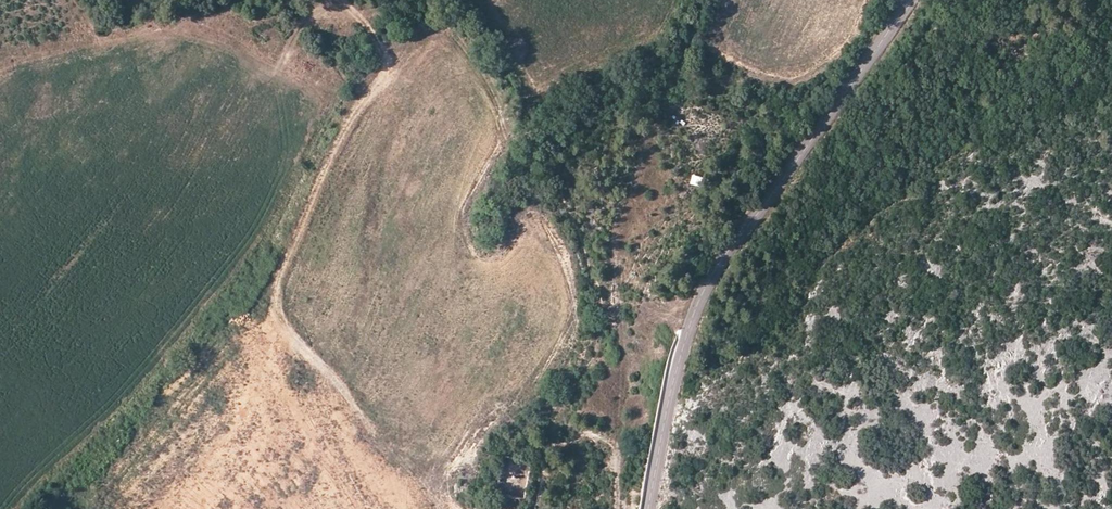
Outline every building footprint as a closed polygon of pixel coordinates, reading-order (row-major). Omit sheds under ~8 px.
[(496,495),(524,500),(534,461),(502,456),(496,495)]
